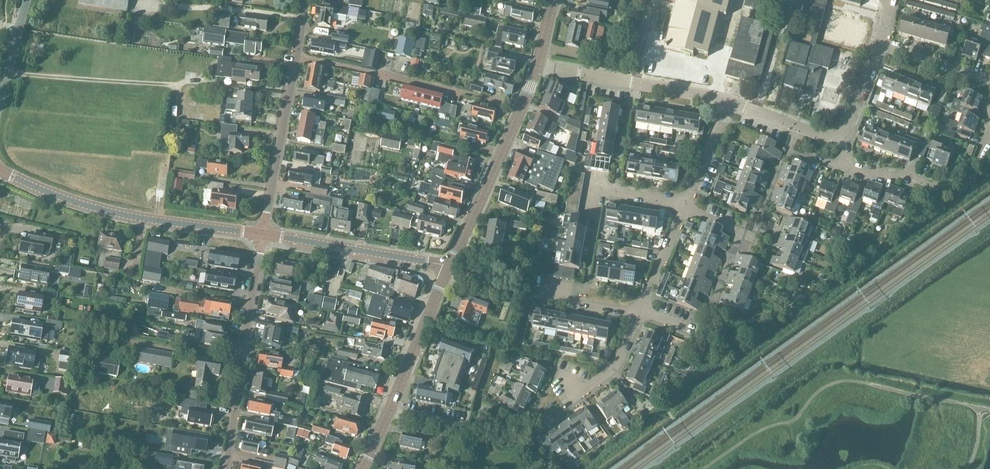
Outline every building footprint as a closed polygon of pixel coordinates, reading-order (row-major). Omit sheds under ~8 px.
[(128,8),(129,0),(80,0),(79,4),(127,12),(128,8)] [(454,6),(465,8),(467,0),(455,0),(454,6)] [(677,3),(664,49),(686,55),(685,56),(690,57),(690,56),(694,57),(695,53),(708,57),(719,15),(726,17),(731,0),(664,0),(677,3)] [(759,11),(761,2),(752,0),(747,0),(745,7),(759,11)] [(812,36),(817,37),(818,30),(819,27),(820,27),(819,28),(820,29),(826,10),(825,9),(824,11),(824,10),(824,7),(827,0),(808,0),(807,5),(798,3),(799,2),(797,2),(792,21),(793,21),(793,20),(814,26),(813,29),(812,36)] [(597,2),(596,8),(608,11),(610,11),(611,5),(609,4),(600,3),(598,2),(597,2)] [(484,17),(487,6),(473,3),(471,14),(484,17)] [(533,22),(535,11),(520,9),(521,7),(507,4),(504,17),(533,22)] [(316,17),(320,18),(319,22),(318,26),(331,28),(332,24),(333,20),(346,23),(352,20),(358,21),(359,18),(360,10),(349,8),(348,10),(319,5),(316,17)] [(425,6),(423,15),(428,16),(429,11),(434,12),(435,7),(425,6)] [(573,10),(571,20),(588,23),(588,24),(598,26),(600,17),(606,18),(606,17),(607,15),(610,16),(611,11),(610,11),(608,11),(596,8),(589,7),(587,13),(573,10)] [(360,10),(359,18),(366,19),(368,12),(360,10)] [(830,10),(821,39),(862,51),(870,21),(830,10)] [(229,29),(231,16),(212,14),(210,26),(229,29)] [(484,30),(487,20),(467,15),(464,26),(484,30)] [(267,32),(268,20),(240,16),(239,28),(267,32)] [(911,38),(916,22),(904,19),(899,35),(911,38)] [(759,85),(770,45),(774,33),(765,31),(766,26),(742,20),(731,61),(730,61),(725,76),(759,85)] [(923,41),(927,25),(916,22),(911,38),(923,41)] [(934,45),(939,28),(927,25),(923,41),(934,45)] [(962,56),(976,62),(979,55),(985,57),(989,42),(989,28),(983,25),(980,31),(982,32),(978,43),(968,40),(962,56)] [(570,26),(566,45),(579,47),(583,28),(570,26)] [(600,43),(603,29),(590,26),(587,40),(600,43)] [(498,34),(495,48),(501,49),(503,43),(523,48),(527,33),(506,28),(506,29),(498,27),(497,34),(498,34)] [(939,28),(934,45),(946,48),(949,36),(951,32),(939,28)] [(205,29),(203,43),(225,46),(225,43),(246,46),(245,54),(254,55),(255,51),(262,52),(263,42),(248,40),(248,35),(205,29)] [(610,31),(608,37),(617,40),(618,34),(610,31)] [(348,44),(350,36),(334,33),(332,41),(348,44)] [(817,37),(812,36),(812,42),(810,48),(792,43),(786,62),(795,65),(794,68),(790,67),(784,86),(803,91),(804,87),(818,91),(818,90),(817,90),(823,69),(829,70),(834,51),(815,46),(816,43),(817,37)] [(423,53),(426,40),(418,38),(415,51),(423,53)] [(328,43),(313,40),(311,51),(333,55),(335,49),(346,50),(347,45),(328,42),(328,43)] [(412,57),(415,44),(400,41),(397,54),(412,57)] [(490,48),(488,60),(494,61),(491,72),(510,76),(512,75),(513,72),(514,73),(517,60),(501,57),(503,51),(490,48)] [(362,61),(361,67),(376,70),(379,52),(371,50),(369,63),(362,61)] [(219,57),(219,63),(225,64),(224,78),(233,79),(232,81),(246,83),(246,80),(259,82),(261,68),(231,64),(232,59),(219,57)] [(307,77),(322,80),(323,77),(327,77),(327,73),(324,72),(324,70),(309,67),(307,77)] [(879,75),(877,80),(885,83),(887,77),(879,75)] [(900,79),(888,75),(887,77),(885,83),(881,94),(886,96),(887,92),(894,95),(900,79)] [(371,89),(373,79),(361,76),(359,87),(371,89)] [(512,94),(515,83),(487,76),(486,82),(485,86),(496,89),(496,90),(512,94)] [(322,84),(322,80),(307,77),(305,89),(320,91),(321,88),(325,89),(325,85),(322,84)] [(447,116),(449,106),(442,104),(444,95),(375,79),(369,103),(399,110),(402,100),(440,109),(439,114),(447,116)] [(906,99),(912,84),(900,79),(894,95),(906,99)] [(482,94),(484,87),(472,83),(470,90),(482,94)] [(918,104),(924,88),(912,84),(906,99),(918,104)] [(565,105),(570,93),(551,85),(548,93),(547,93),(545,97),(565,105)] [(933,114),(938,102),(933,100),(936,93),(924,88),(918,104),(930,108),(928,112),(933,114)] [(228,100),(227,106),(253,108),(254,96),(251,96),(252,90),(240,89),(239,95),(239,101),(228,100)] [(973,118),(974,117),(976,112),(978,113),(983,98),(966,92),(963,103),(954,100),(951,110),(963,115),(963,114),(973,118)] [(584,110),(586,98),(587,94),(580,93),(580,97),(577,109),(584,110)] [(347,101),(347,100),(328,96),(326,101),(306,97),(304,109),(319,112),(320,108),(325,109),(326,105),(328,106),(329,104),(345,107),(347,101)] [(561,117),(565,105),(545,97),(543,101),(544,102),(542,109),(561,117)] [(938,102),(933,114),(939,116),(944,103),(939,100),(938,102)] [(888,113),(889,108),(889,107),(877,102),(875,108),(888,113)] [(464,115),(472,117),(494,122),(497,110),(475,105),(474,107),(466,106),(464,115)] [(252,120),(253,108),(227,106),(227,112),(238,113),(237,119),(252,120)] [(449,106),(447,116),(455,118),(458,107),(449,106)] [(602,119),(618,122),(620,109),(604,107),(602,119)] [(649,126),(651,110),(639,108),(636,124),(649,126)] [(899,117),(901,113),(889,108),(888,113),(899,117)] [(661,128),(664,112),(651,110),(649,126),(661,128)] [(885,120),(886,116),(874,111),(872,117),(884,121),(885,120)] [(674,130),(676,114),(664,112),(661,128),(674,130)] [(901,113),(899,117),(911,122),(912,117),(901,113)] [(303,114),(300,128),(325,132),(327,124),(321,123),(320,127),(314,126),(316,116),(303,114)] [(686,133),(689,116),(676,114),(674,130),(686,133)] [(980,120),(974,117),(973,118),(963,114),(963,115),(959,124),(948,120),(945,128),(935,125),(933,131),(954,139),(956,134),(970,139),(972,133),(975,134),(980,120)] [(534,115),(527,130),(536,135),(542,137),(544,134),(545,131),(552,135),(554,134),(555,133),(558,126),(534,115)] [(689,116),(686,133),(703,135),(705,125),(700,124),(701,118),(689,116)] [(897,124),(898,120),(886,116),(885,120),(897,124)] [(450,129),(452,122),(439,119),(437,126),(450,129)] [(571,128),(580,134),(581,123),(570,119),(567,126),(571,128)] [(616,134),(618,122),(602,119),(600,131),(616,134)] [(350,133),(352,122),(345,120),(342,131),(350,133)] [(898,120),(897,124),(908,128),(910,124),(898,120)] [(249,148),(250,136),(237,135),(238,127),(226,126),(222,125),(221,142),(230,142),(229,152),(243,153),(243,147),(249,148)] [(486,144),(489,133),(460,126),(459,133),(468,135),(468,137),(470,138),(470,141),(486,144)] [(571,128),(567,126),(565,131),(579,136),(580,134),(571,128)] [(861,133),(858,141),(862,143),(862,144),(874,149),(880,133),(881,129),(876,127),(875,131),(868,129),(865,135),(861,133)] [(300,128),(298,141),(323,146),(325,132),(300,128)] [(614,147),(616,134),(600,131),(598,144),(614,147)] [(522,142),(537,149),(537,148),(545,151),(545,150),(549,152),(553,144),(549,142),(541,139),(541,138),(527,132),(522,142)] [(886,153),(892,138),(880,133),(874,149),(886,153)] [(381,146),(400,150),(402,140),(383,136),(381,146)] [(904,142),(898,157),(910,162),(913,154),(923,158),(927,146),(917,142),(918,141),(906,136),(904,142)] [(935,137),(926,160),(933,162),(932,165),(946,170),(953,153),(952,153),(953,150),(943,147),(945,141),(935,137)] [(898,157),(904,142),(892,138),(886,153),(898,157)] [(753,150),(776,159),(780,160),(782,154),(774,151),(776,145),(761,140),(757,150),(754,149),(753,150)] [(684,143),(683,149),(697,152),(698,145),(684,143)] [(592,157),(590,168),(597,170),(599,157),(605,158),(611,159),(612,160),(614,147),(598,144),(595,156),(593,156),(592,157)] [(345,154),(347,147),(333,145),(332,152),(345,154)] [(433,145),(431,151),(438,153),(439,154),(437,162),(447,164),(463,168),(463,169),(473,171),(476,162),(455,157),(453,157),(455,150),(440,146),(440,147),(433,145)] [(774,165),(776,159),(753,150),(749,161),(765,167),(766,162),(774,165)] [(295,152),(294,158),(296,158),(295,162),(310,165),(310,163),(324,166),(325,158),(311,155),(312,154),(297,151),(297,153),(295,152)] [(554,192),(558,181),(565,162),(564,161),(538,152),(535,158),(520,151),(509,178),(523,184),(524,182),(537,188),(538,185),(554,192)] [(564,161),(565,162),(575,165),(578,158),(575,157),(577,154),(568,151),(564,161)] [(724,159),(723,161),(730,163),(732,155),(726,153),(724,159)] [(590,168),(592,157),(586,156),(584,167),(590,168)] [(603,171),(605,158),(599,157),(597,170),(603,171)] [(641,178),(643,161),(642,161),(642,160),(631,157),(631,159),(630,159),(627,175),(641,178)] [(605,158),(603,171),(609,172),(611,159),(605,158)] [(227,177),(229,165),(198,160),(196,168),(208,170),(208,174),(227,177)] [(655,163),(643,161),(641,178),(653,180),(655,163)] [(763,172),(765,167),(749,161),(745,173),(768,181),(770,175),(763,172)] [(665,182),(667,165),(655,163),(653,180),(665,182)] [(432,169),(430,176),(445,179),(446,175),(450,176),(471,181),(473,171),(463,169),(463,168),(447,164),(445,172),(432,169)] [(782,173),(805,182),(810,170),(794,164),(792,170),(784,166),(782,173)] [(667,165),(665,182),(677,184),(680,167),(667,165)] [(723,177),(726,168),(722,166),(718,175),(723,177)] [(337,177),(339,171),(322,168),(321,174),(331,176),(337,177)] [(195,181),(196,173),(172,170),(171,177),(195,181)] [(329,188),(313,184),(314,176),(307,175),(307,174),(292,171),(289,182),(305,186),(305,184),(312,186),(311,194),(327,198),(330,198),(332,190),(329,189),(329,188)] [(765,187),(768,181),(745,173),(741,184),(756,190),(758,185),(765,187)] [(801,193),(805,182),(782,173),(779,179),(788,182),(786,187),(801,193)] [(445,181),(430,177),(429,182),(432,183),(431,186),(422,183),(419,195),(429,198),(429,196),(462,205),(466,189),(444,184),(445,181)] [(572,178),(571,185),(583,187),(585,180),(572,178)] [(173,180),(172,191),(183,193),(184,182),(173,180)] [(715,187),(723,190),(725,185),(717,182),(715,187)] [(843,192),(837,190),(838,187),(824,182),(818,199),(828,203),(825,211),(835,215),(841,200),(843,192)] [(841,200),(839,203),(850,207),(848,211),(857,215),(863,199),(866,192),(860,190),(861,188),(847,182),(843,192),(841,200)] [(866,192),(863,199),(874,203),(871,212),(873,212),(871,216),(872,216),(870,221),(877,224),(879,218),(884,203),(888,192),(883,190),(884,188),(869,182),(866,192)] [(236,210),(238,194),(223,192),(224,185),(208,183),(207,191),(214,192),(214,194),(212,194),(211,202),(212,203),(212,206),(236,210)] [(754,195),(756,190),(741,184),(738,190),(734,188),(732,194),(736,195),(759,204),(761,198),(754,195)] [(571,185),(570,191),(582,193),(583,187),(571,185)] [(888,192),(884,203),(895,207),(892,215),(902,219),(910,196),(904,194),(905,192),(891,186),(888,192)] [(721,196),(723,190),(715,187),(713,193),(721,196)] [(797,204),(801,193),(786,187),(784,192),(775,189),(773,195),(797,204)] [(505,189),(500,201),(524,211),(529,198),(505,189)] [(568,197),(581,199),(582,193),(570,191),(568,197)] [(557,205),(558,196),(538,192),(536,200),(557,205)] [(757,210),(759,204),(736,195),(732,207),(747,212),(749,207),(757,210)] [(792,216),(797,204),(773,195),(771,201),(779,205),(777,210),(792,216)] [(286,197),(284,209),(302,212),(310,213),(311,208),(312,204),(330,208),(332,200),(315,197),(314,202),(312,202),(286,197)] [(437,199),(431,197),(431,198),(430,197),(428,205),(435,207),(434,212),(456,218),(459,207),(437,201),(437,199)] [(567,203),(580,206),(581,199),(568,197),(567,203)] [(544,211),(544,210),(546,204),(536,202),(535,208),(544,211)] [(566,210),(579,212),(580,206),(567,203),(566,210)] [(423,216),(425,208),(410,204),(407,211),(423,216)] [(363,205),(360,221),(369,223),(372,206),(363,205)] [(618,230),(619,225),(621,209),(609,206),(606,223),(612,224),(612,228),(618,230)] [(350,232),(352,220),(353,213),(336,209),(334,217),(332,229),(350,232)] [(631,227),(634,211),(621,209),(619,225),(631,227)] [(586,232),(588,220),(578,218),(579,212),(566,210),(564,222),(563,228),(586,232)] [(644,230),(647,213),(634,211),(631,227),(644,230)] [(658,215),(647,213),(644,230),(655,232),(658,215)] [(420,221),(412,220),(413,218),(394,214),(392,225),(410,229),(410,228),(418,230),(417,231),(441,237),(445,223),(421,217),(420,221)] [(788,218),(786,225),(794,228),(792,233),(813,241),(818,228),(811,226),(811,227),(788,218)] [(526,230),(528,224),(515,222),(514,228),(526,230)] [(505,239),(506,226),(490,223),(487,236),(505,239)] [(704,235),(728,245),(730,239),(722,235),(724,230),(708,224),(704,235)] [(584,245),(585,240),(586,232),(563,228),(563,229),(565,229),(564,234),(569,235),(568,242),(584,245)] [(30,241),(25,240),(22,239),(19,254),(41,257),(46,258),(49,255),(50,249),(51,250),(53,237),(40,235),(31,233),(30,241)] [(782,235),(779,241),(809,252),(813,241),(792,233),(790,238),(782,235)] [(121,252),(123,240),(124,238),(100,234),(98,248),(121,252)] [(726,251),(728,245),(704,235),(699,247),(715,253),(717,248),(726,251)] [(510,240),(505,239),(487,236),(485,249),(502,252),(504,245),(509,246),(510,240)] [(149,239),(145,260),(160,262),(161,254),(167,255),(169,242),(149,239)] [(779,241),(777,248),(785,250),(783,256),(799,262),(804,264),(809,252),(779,241)] [(582,257),(584,245),(568,242),(565,254),(582,257)] [(713,258),(715,253),(699,247),(695,258),(719,267),(721,261),(713,258)] [(626,256),(639,258),(646,260),(648,252),(627,249),(627,253),(626,256)] [(237,271),(239,257),(210,252),(207,266),(237,271)] [(580,270),(582,257),(565,254),(561,254),(559,265),(563,266),(563,267),(569,268),(576,269),(580,270)] [(742,271),(756,276),(761,265),(737,256),(735,262),(743,266),(742,271)] [(794,273),(799,262),(783,256),(782,261),(773,258),(771,264),(794,273)] [(118,271),(120,261),(106,258),(104,269),(118,271)] [(716,273),(719,267),(695,258),(691,269),(707,275),(709,270),(716,273)] [(145,260),(142,281),(159,284),(162,270),(159,270),(160,262),(145,260)] [(300,261),(299,269),(312,272),(314,264),(300,261)] [(537,275),(539,262),(533,261),(530,274),(537,275)] [(291,278),(294,265),(276,262),(274,275),(291,278)] [(543,276),(545,263),(539,262),(537,275),(543,276)] [(348,263),(345,272),(351,274),(354,265),(348,263)] [(549,277),(551,264),(545,263),(543,276),(549,277)] [(609,281),(611,266),(599,263),(596,279),(609,281)] [(624,268),(621,284),(634,286),(634,284),(641,285),(643,275),(636,274),(637,270),(630,269),(631,264),(625,263),(624,268)] [(481,285),(485,269),(468,264),(463,282),(472,284),(472,282),(481,285)] [(555,278),(557,265),(551,264),(549,277),(555,278)] [(561,279),(563,267),(563,266),(557,265),(555,278),(561,279)] [(47,286),(49,271),(22,266),(19,281),(21,282),(22,283),(26,283),(27,283),(47,286)] [(325,266),(323,272),(337,275),(339,269),(325,266)] [(621,284),(624,268),(611,266),(609,281),(621,284)] [(56,267),(55,273),(69,276),(70,269),(56,267)] [(370,267),(362,291),(379,297),(391,300),(393,292),(415,299),(417,290),(419,289),(421,287),(421,285),(420,282),(419,280),(417,279),(414,279),(412,280),(410,279),(411,275),(370,267)] [(567,280),(569,268),(563,267),(561,279),(567,280)] [(569,268),(567,280),(574,281),(576,269),(569,268)] [(705,281),(707,275),(691,269),(687,281),(710,290),(712,283),(705,281)] [(752,288),(756,276),(742,271),(740,275),(731,272),(729,279),(752,288)] [(233,292),(236,278),(206,273),(204,286),(233,292)] [(661,284),(666,286),(670,275),(666,273),(661,284)] [(748,299),(752,288),(729,279),(726,285),(735,288),(733,293),(748,299)] [(708,296),(710,290),(687,281),(682,292),(698,298),(700,293),(708,296)] [(297,305),(300,294),(291,292),(292,286),(273,282),(270,294),(283,297),(282,302),(288,303),(289,301),(296,302),(295,304),(297,305)] [(661,297),(666,286),(661,284),(656,296),(661,297)] [(57,294),(43,292),(42,298),(56,300),(57,294)] [(696,303),(698,298),(682,292),(678,304),(701,313),(704,306),(696,303)] [(743,310),(748,299),(733,293),(731,297),(723,294),(720,301),(743,310)] [(18,298),(15,305),(19,307),(19,310),(25,311),(24,314),(33,315),(40,317),(42,303),(41,302),(42,297),(19,294),(18,298)] [(169,299),(169,298),(169,297),(149,294),(147,309),(167,311),(169,299)] [(322,298),(316,297),(309,295),(307,307),(319,310),(322,298)] [(387,300),(379,298),(372,296),(366,317),(381,321),(382,316),(407,323),(412,306),(394,301),(394,303),(387,300)] [(324,297),(322,308),(335,311),(337,300),(324,297)] [(486,315),(490,304),(473,298),(470,305),(463,303),(457,319),(471,324),(476,311),(486,315)] [(175,300),(173,312),(179,313),(179,314),(197,317),(198,314),(211,316),(212,313),(229,316),(230,313),(231,314),(233,313),(233,309),(232,307),(231,307),(231,305),(212,301),(206,300),(205,306),(199,305),(199,302),(181,299),(180,301),(176,300),(175,300)] [(276,320),(289,323),(290,315),(288,315),(290,307),(268,302),(266,314),(277,317),(276,320)] [(506,302),(502,314),(512,318),(517,306),(506,302)] [(733,316),(736,310),(726,307),(724,313),(733,316)] [(185,322),(186,315),(149,309),(148,316),(185,322)] [(544,334),(545,330),(548,314),(536,311),(535,313),(530,312),(528,322),(533,323),(532,328),(539,329),(539,333),(544,334)] [(557,332),(561,312),(556,311),(554,313),(554,315),(548,314),(545,330),(557,332)] [(561,312),(557,332),(565,334),(565,337),(566,339),(569,340),(573,318),(568,317),(568,315),(567,313),(561,312)] [(359,326),(360,318),(344,315),(342,323),(359,326)] [(573,318),(569,340),(568,342),(573,344),(575,335),(582,337),(586,317),(581,316),(579,317),(578,319),(573,318)] [(595,339),(598,323),(592,322),(593,320),(591,318),(586,317),(582,337),(589,338),(587,346),(593,347),(595,339)] [(325,332),(339,335),(341,320),(331,318),(330,322),(327,321),(325,332)] [(47,342),(49,330),(42,329),(43,326),(13,321),(10,336),(40,342),(40,341),(47,342)] [(61,331),(62,323),(54,322),(47,321),(46,321),(44,328),(61,331)] [(371,327),(369,336),(383,339),(384,336),(392,338),(392,336),(393,335),(394,333),(393,332),(395,326),(373,321),(371,327)] [(203,333),(224,337),(225,327),(199,323),(198,327),(204,328),(203,333)] [(598,323),(595,339),(607,342),(609,335),(613,336),(615,328),(610,327),(610,326),(598,323)] [(264,331),(261,345),(280,349),(283,332),(286,333),(287,329),(277,327),(276,330),(275,330),(274,333),(264,331)] [(668,342),(670,336),(656,330),(653,336),(648,334),(643,345),(663,354),(665,349),(660,347),(663,340),(668,342)] [(227,337),(224,337),(203,333),(203,334),(205,335),(205,339),(199,338),(198,343),(204,344),(204,345),(225,348),(227,337)] [(184,345),(185,339),(167,336),(166,342),(184,345)] [(385,361),(388,347),(383,346),(365,344),(365,341),(356,339),(355,347),(363,348),(361,356),(376,358),(376,359),(385,361)] [(420,386),(417,401),(446,407),(449,391),(459,393),(461,390),(455,388),(464,364),(469,366),(475,351),(444,340),(439,354),(441,355),(431,381),(435,382),(434,389),(420,386)] [(660,360),(663,354),(643,345),(638,357),(653,364),(655,357),(660,360)] [(170,369),(172,361),(173,354),(135,347),(133,362),(170,369)] [(35,353),(9,349),(9,353),(7,353),(6,355),(6,356),(6,358),(6,360),(7,361),(7,365),(32,369),(33,368),(38,369),(41,355),(35,354),(35,353)] [(348,358),(357,360),(358,354),(338,350),(335,362),(346,364),(348,358)] [(72,364),(73,355),(61,353),(59,362),(60,362),(59,370),(69,372),(71,364),(72,364)] [(257,357),(256,363),(258,363),(258,365),(278,368),(277,372),(276,376),(292,379),(292,378),(293,374),(294,370),(281,368),(282,363),(283,357),(260,353),(259,357),(257,357)] [(117,377),(120,361),(96,357),(93,367),(92,373),(117,377)] [(648,375),(653,364),(638,357),(633,369),(648,375)] [(219,376),(221,363),(198,359),(196,373),(197,373),(194,386),(195,386),(195,388),(183,386),(182,398),(186,399),(186,400),(196,401),(196,400),(198,400),(200,389),(198,388),(198,386),(209,388),(211,375),(219,376)] [(369,367),(369,368),(363,367),(363,368),(346,364),(329,360),(323,382),(356,391),(356,390),(353,389),(354,385),(375,390),(380,370),(369,367)] [(526,362),(521,374),(522,375),(541,383),(546,372),(548,373),(526,362)] [(511,370),(502,365),(501,365),(499,369),(509,374),(511,370)] [(652,377),(648,375),(633,369),(628,381),(635,384),(633,390),(644,394),(647,389),(643,386),(646,380),(650,382),(652,377)] [(536,394),(541,383),(522,375),(517,385),(527,389),(526,390),(532,393),(538,395),(536,394)] [(286,406),(288,398),(266,394),(268,379),(252,376),(249,392),(265,395),(264,401),(286,406)] [(30,397),(33,381),(9,377),(7,390),(14,391),(13,394),(30,397)] [(67,396),(69,382),(53,379),(50,394),(67,396)] [(493,383),(491,388),(501,392),(503,388),(497,385),(493,383)] [(341,389),(326,385),(324,392),(339,396),(341,389)] [(509,391),(508,395),(527,404),(532,393),(526,390),(527,389),(517,385),(516,385),(513,393),(509,391)] [(491,388),(488,395),(492,397),(493,394),(499,396),(501,392),(491,388)] [(627,406),(618,392),(608,399),(620,416),(624,414),(621,411),(627,406)] [(508,395),(503,406),(514,412),(524,416),(522,415),(527,404),(508,395)] [(361,418),(366,402),(344,396),(341,408),(351,411),(349,415),(361,418)] [(620,416),(608,399),(598,407),(608,421),(611,418),(614,421),(616,419),(623,428),(627,425),(623,420),(620,416)] [(179,400),(177,408),(181,409),(180,415),(187,416),(186,423),(210,427),(210,424),(212,422),(213,418),(211,417),(212,413),(204,412),(206,405),(198,403),(179,400)] [(248,403),(247,408),(248,409),(248,411),(274,417),(273,424),(291,427),(297,428),(298,422),(292,421),(293,420),(279,417),(280,414),(270,413),(271,411),(272,405),(265,404),(250,401),(250,402),(249,402),(248,403)] [(12,406),(0,404),(0,419),(10,421),(12,406)] [(575,417),(588,434),(598,427),(594,422),(585,409),(575,417)] [(69,415),(66,430),(75,432),(78,417),(69,415)] [(584,437),(588,434),(575,417),(565,424),(575,438),(582,433),(584,437)] [(356,436),(356,435),(358,434),(359,431),(358,430),(359,424),(336,418),(332,430),(356,436)] [(49,434),(51,424),(29,420),(27,430),(28,430),(45,433),(49,434)] [(271,438),(273,431),(274,425),(247,420),(244,432),(271,438)] [(575,438),(565,424),(555,431),(568,448),(572,445),(570,442),(575,438)] [(327,437),(328,437),(330,430),(313,425),(311,432),(319,434),(327,437)] [(290,428),(288,438),(295,440),(297,429),(290,428)] [(572,463),(575,461),(567,449),(568,448),(555,431),(554,428),(549,432),(549,433),(550,435),(545,438),(544,436),(546,440),(542,443),(551,455),(555,452),(556,453),(560,449),(562,452),(564,451),(572,463)] [(300,429),(298,436),(309,439),(311,432),(300,429)] [(28,430),(26,442),(43,445),(45,433),(28,430)] [(429,444),(431,433),(415,430),(411,435),(402,434),(399,447),(419,452),(421,442),(429,444)] [(205,454),(207,438),(168,431),(164,452),(170,453),(190,457),(191,451),(205,454)] [(5,432),(4,441),(0,441),(0,456),(8,458),(8,461),(16,463),(16,459),(18,460),(21,445),(22,445),(24,436),(5,432)] [(343,441),(328,437),(319,434),(317,443),(324,445),(325,443),(333,446),(331,454),(346,459),(347,457),(349,458),(351,453),(349,452),(350,446),(342,444),(343,441)] [(48,435),(46,442),(55,444),(56,436),(48,435)] [(266,456),(267,451),(258,449),(259,443),(243,440),(241,451),(263,456),(266,456)] [(292,447),(286,464),(297,468),(304,451),(292,447)] [(156,453),(154,468),(162,468),(202,468),(203,464),(178,460),(179,456),(173,455),(173,456),(156,453)] [(285,467),(287,457),(275,455),(273,465),(285,467)] [(343,465),(317,455),(314,465),(324,468),(341,468),(343,465)] [(387,468),(415,468),(416,465),(392,461),(391,463),(389,462),(387,464),(387,468)]
